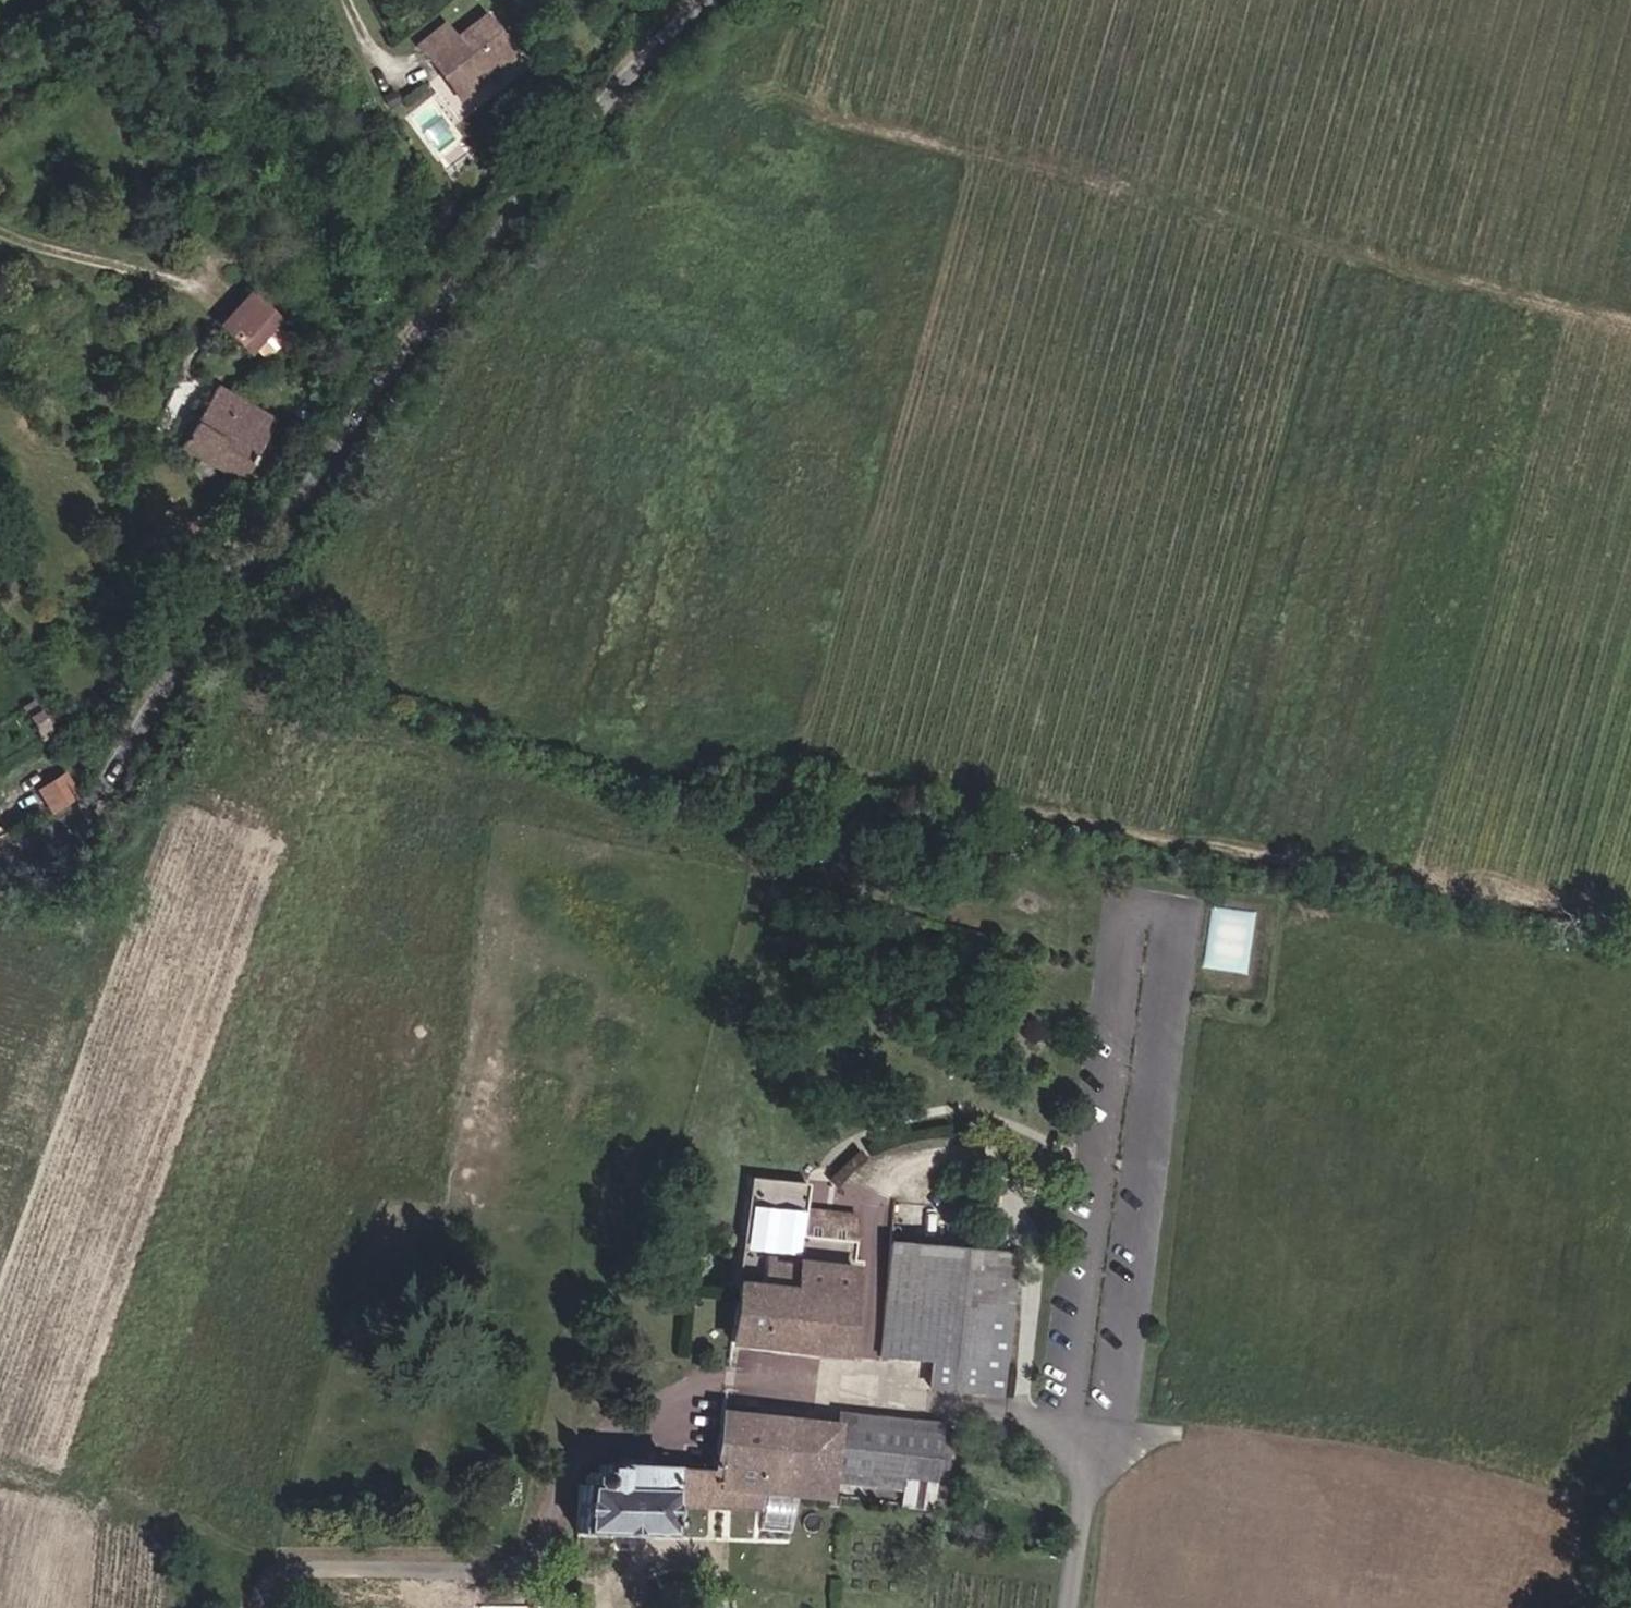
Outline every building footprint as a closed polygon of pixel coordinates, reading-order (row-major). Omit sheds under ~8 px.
[(487,17),(457,39),(446,25),(416,47),(427,61),(431,58),(462,99),(517,58),(487,17)] [(286,327),(257,300),(219,334),(252,364),(254,361),(284,330),(286,327)] [(294,347),(292,338),(284,330),(254,361),(263,370),(272,371),(294,347)] [(206,387),(173,446),(238,483),(271,423),(206,387)] [(56,730),(35,697),(21,705),(43,738),(56,730)] [(56,812),(81,797),(66,775),(42,790),(56,812)] [(800,1185),(741,1180),(732,1280),(731,1288),(726,1343),(839,1353),(849,1242),(795,1237),(800,1185)] [(1022,1256),(893,1240),(878,1355),(933,1361),(929,1391),(1004,1400),(1022,1256)] [(935,1507),(943,1431),(850,1421),(849,1430),(720,1420),(716,1473),(600,1466),(599,1475),(583,1476),(576,1533),(669,1540),(670,1523),(672,1502),(704,1505),(721,1505),(722,1487),(764,1490),(762,1528),(791,1530),(793,1493),(829,1495),(830,1477),(907,1483),(905,1505),(935,1507)]
